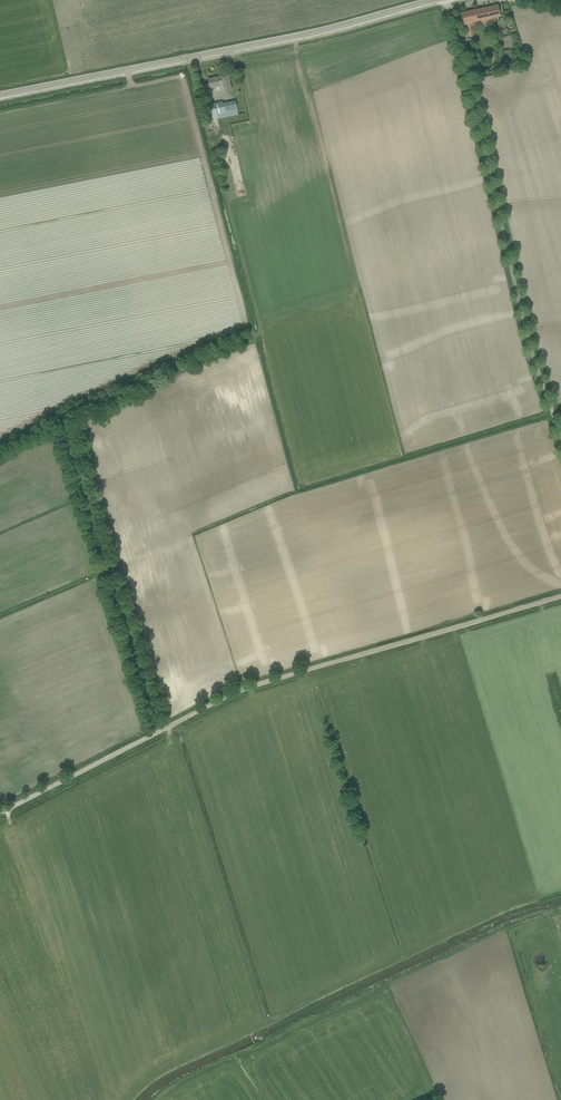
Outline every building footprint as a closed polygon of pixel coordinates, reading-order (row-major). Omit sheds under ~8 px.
[(476,24),(484,23),(494,21),(493,17),(500,16),(498,5),(460,13),(463,27),(466,37),(474,35),(472,25),(476,24)] [(225,90),(231,89),(228,74),(221,75),(221,76),(208,79),(210,88),(223,85),(225,90)] [(218,119),(226,117),(223,102),(223,101),(207,104),(210,120),(210,121),(218,119)]
